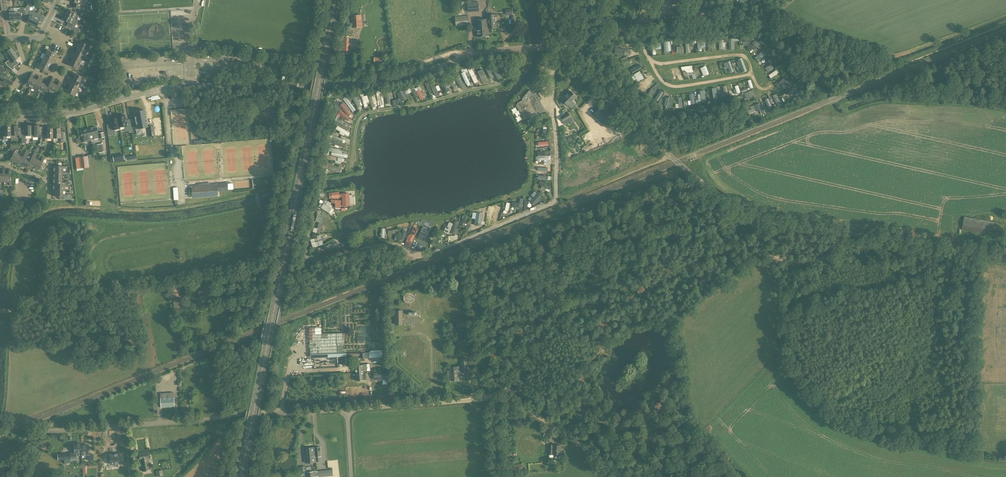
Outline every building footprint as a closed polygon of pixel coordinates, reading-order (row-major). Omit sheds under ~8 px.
[(69,1),(74,2),(74,7),(82,9),(83,3),(83,0),(70,0),(69,1)] [(18,12),(14,12),(14,21),(20,21),(20,12),(24,12),(24,7),(20,7),(20,9),(18,9),(18,12)] [(67,12),(65,14),(72,18),(73,17),(77,19),(79,15),(80,15),(82,11),(76,9),(74,12),(66,9),(65,11),(67,12)] [(31,25),(35,17),(32,15),(33,13),(31,11),(26,22),(31,25)] [(35,17),(31,25),(35,27),(39,19),(43,21),(45,16),(42,15),(37,12),(35,17)] [(71,21),(72,18),(65,14),(64,17),(63,17),(62,19),(61,19),(70,23),(69,25),(74,28),(75,26),(76,24),(71,21)] [(488,29),(496,28),(495,14),(487,15),(488,29)] [(352,28),(362,27),(361,21),(364,21),(364,16),(361,16),(361,15),(352,15),(352,28)] [(488,29),(487,15),(485,15),(486,19),(476,19),(477,37),(489,36),(488,29)] [(456,26),(469,25),(468,16),(455,17),(456,26)] [(720,39),(720,48),(724,48),(724,46),(727,46),(727,42),(729,42),(729,38),(720,39)] [(685,40),(687,53),(690,53),(690,44),(696,43),(695,39),(685,40)] [(760,46),(755,41),(746,49),(749,52),(752,49),(754,51),(760,46)] [(86,51),(89,46),(80,42),(79,44),(75,42),(74,44),(86,51)] [(84,55),(86,51),(74,44),(73,47),(77,49),(76,51),(84,55)] [(10,49),(4,53),(9,60),(10,63),(11,63),(15,60),(16,59),(17,58),(10,49)] [(58,58),(59,56),(47,50),(45,54),(53,58),(54,56),(58,58)] [(764,50),(756,57),(760,61),(767,54),(764,50)] [(82,60),(84,55),(76,51),(74,53),(70,51),(69,53),(82,60)] [(80,64),(82,60),(69,53),(68,56),(72,58),(71,60),(80,64)] [(45,54),(42,59),(54,65),(56,63),(51,61),(53,58),(45,54)] [(771,63),(774,60),(769,54),(766,56),(771,63)] [(744,71),(748,70),(744,58),(738,60),(740,68),(743,67),(744,71)] [(42,59),(40,64),(48,68),(49,65),(53,67),(54,65),(42,59)] [(77,69),(80,64),(71,60),(70,62),(66,60),(65,63),(77,69)] [(639,67),(635,61),(630,65),(626,67),(631,75),(635,73),(638,71),(636,68),(639,67)] [(714,64),(716,69),(720,68),(722,74),(726,73),(722,61),(714,64)] [(772,63),(766,68),(770,72),(776,67),(772,63)] [(47,70),(48,68),(40,64),(38,68),(50,74),(51,72),(47,70)] [(707,65),(702,67),(705,76),(710,74),(707,65)] [(486,71),(491,79),(494,77),(491,72),(493,71),(492,68),(491,68),(490,66),(485,68),(487,71),(486,71)] [(471,67),(467,69),(474,83),(478,82),(471,67)] [(464,72),(461,73),(466,84),(469,83),(468,80),(469,79),(468,76),(470,76),(466,68),(463,69),(464,72)] [(772,78),(781,72),(778,68),(770,75),(772,78)] [(503,77),(499,70),(495,72),(500,80),(503,77)] [(644,78),(640,71),(634,74),(634,75),(631,76),(634,81),(637,79),(638,81),(641,80),(644,78)] [(81,82),(84,78),(71,72),(70,74),(74,76),(73,78),(81,82)] [(30,88),(34,79),(32,78),(34,74),(31,73),(25,85),(30,88)] [(651,75),(641,84),(648,91),(658,82),(651,75)] [(36,80),(34,79),(30,88),(34,90),(41,77),(39,76),(36,80)] [(41,77),(34,90),(39,92),(43,84),(41,82),(43,78),(41,77)] [(446,77),(440,80),(446,93),(450,91),(448,87),(451,86),(449,81),(448,82),(446,77)] [(459,77),(456,79),(461,88),(464,87),(459,77)] [(52,78),(50,82),(46,90),(50,93),(54,84),(52,83),(54,79),(52,78)] [(79,87),(81,82),(73,78),(72,80),(67,78),(66,81),(79,87)] [(789,83),(784,78),(776,85),(779,88),(783,84),(786,86),(789,89),(792,86),(789,83)] [(430,82),(436,96),(439,94),(435,84),(437,83),(435,79),(433,80),(430,82)] [(45,85),(43,84),(39,92),(44,94),(46,90),(50,82),(47,81),(45,85)] [(54,84),(50,93),(55,95),(61,82),(59,81),(57,85),(54,84)] [(69,85),(68,87),(77,92),(79,87),(66,81),(65,83),(69,85)] [(721,87),(723,96),(730,94),(728,85),(721,87)] [(403,88),(406,95),(412,92),(409,86),(403,88)] [(415,89),(412,91),(415,98),(419,96),(421,100),(424,98),(424,97),(426,96),(424,92),(423,91),(421,92),(420,91),(422,90),(420,86),(415,89)] [(77,92),(68,87),(67,90),(63,88),(62,90),(74,96),(77,92)] [(797,90),(793,87),(788,94),(794,98),(798,92),(797,91),(797,90)] [(403,90),(397,93),(401,102),(408,99),(403,90)] [(660,90),(654,100),(658,102),(664,92),(660,90)] [(755,96),(753,90),(744,94),(746,100),(755,96)] [(570,91),(561,99),(568,105),(571,108),(575,104),(572,101),(576,97),(570,91)] [(384,105),(383,92),(376,93),(378,102),(380,102),(380,106),(384,105)] [(371,93),(368,94),(372,108),(375,107),(374,104),(377,103),(375,97),(372,98),(371,93)] [(388,93),(384,94),(386,104),(390,104),(389,98),(392,98),(391,93),(388,93)] [(352,97),(358,108),(361,106),(358,100),(361,99),(358,94),(352,97)] [(533,94),(517,103),(526,119),(539,111),(534,103),(537,101),(533,94)] [(782,106),(776,94),(772,96),(778,108),(782,106)] [(364,96),(361,97),(365,108),(368,107),(366,103),(369,102),(367,96),(364,97),(364,96)] [(356,110),(346,97),(343,99),(353,112),(356,110)] [(670,111),(673,97),(669,97),(668,103),(665,102),(664,106),(666,106),(665,111),(670,111)] [(349,117),(352,115),(343,103),(340,105),(336,99),(334,101),(338,105),(340,108),(341,109),(342,108),(349,117)] [(753,106),(746,108),(747,110),(746,110),(748,114),(755,111),(756,112),(759,110),(759,112),(762,111),(759,103),(753,105),(753,106)] [(338,113),(348,122),(351,119),(341,110),(337,106),(334,108),(339,112),(338,113)] [(593,115),(598,120),(607,110),(602,106),(593,115)] [(139,110),(134,111),(137,128),(142,127),(145,126),(144,122),(147,121),(146,114),(145,115),(144,110),(139,111),(139,110)] [(565,125),(573,120),(568,112),(560,117),(565,125)] [(117,116),(117,117),(119,127),(126,125),(124,115),(123,114),(120,114),(120,116),(117,116)] [(117,117),(114,118),(114,117),(110,117),(111,119),(110,119),(112,129),(119,128),(119,127),(117,117)] [(350,126),(352,124),(339,118),(338,120),(350,126)] [(349,127),(339,121),(337,124),(347,130),(349,127)] [(11,126),(11,125),(3,126),(3,130),(0,130),(0,138),(0,139),(6,139),(6,135),(11,135),(11,126)] [(25,135),(32,135),(32,125),(25,125),(25,132),(21,132),(21,137),(21,139),(25,139),(25,135)] [(41,131),(39,132),(39,125),(32,125),(32,135),(37,135),(37,138),(41,137),(41,131)] [(17,126),(11,126),(11,135),(17,135),(17,137),(21,137),(21,132),(21,130),(17,130),(17,126)] [(350,133),(338,126),(336,129),(340,132),(339,133),(344,136),(345,134),(348,136),(350,133)] [(99,133),(98,134),(96,127),(88,129),(89,136),(92,135),(94,139),(99,138),(100,137),(100,138),(104,137),(103,132),(99,133)] [(53,138),(53,128),(46,128),(46,135),(42,135),(42,141),(47,141),(47,138),(53,138)] [(58,141),(63,141),(63,132),(60,132),(60,128),(53,128),(53,138),(58,138),(58,141)] [(79,131),(81,137),(81,138),(76,139),(77,144),(90,141),(89,136),(88,129),(79,131)] [(344,139),(329,134),(328,137),(343,142),(344,139)] [(328,142),(345,148),(346,145),(333,140),(334,140),(330,139),(328,142)] [(331,156),(344,158),(345,154),(342,154),(342,151),(340,151),(340,150),(330,148),(330,147),(326,147),(325,150),(329,151),(332,152),(331,156)] [(15,163),(19,155),(15,154),(17,150),(15,149),(12,155),(10,154),(8,158),(10,159),(9,160),(15,163)] [(36,153),(34,152),(30,161),(28,164),(26,168),(28,164),(33,167),(37,159),(34,158),(36,153)] [(24,153),(22,157),(19,155),(15,163),(20,166),(26,154),(24,153)] [(26,154),(20,166),(26,168),(28,164),(30,161),(26,159),(28,155),(26,154)] [(80,166),(80,168),(89,167),(87,156),(84,157),(78,158),(79,166),(80,166)] [(551,164),(550,156),(538,156),(538,161),(542,160),(543,165),(548,164),(551,164)] [(37,159),(33,167),(39,170),(43,161),(45,162),(46,159),(42,157),(40,161),(37,159)] [(326,169),(340,173),(342,169),(329,165),(330,162),(325,161),(322,170),(325,171),(326,169)] [(539,184),(542,186),(541,188),(545,190),(546,189),(547,189),(550,190),(552,188),(549,186),(541,181),(539,184)] [(211,191),(211,185),(191,186),(192,193),(191,193),(192,197),(211,196),(211,191)] [(67,197),(67,195),(62,194),(63,190),(61,190),(52,190),(54,190),(54,196),(59,196),(59,198),(64,199),(70,199),(70,194),(67,194),(67,197)] [(534,197),(530,201),(534,205),(538,201),(538,202),(541,200),(540,199),(541,197),(537,193),(537,194),(534,191),(531,195),(534,197)] [(519,207),(519,210),(519,212),(522,211),(522,210),(523,198),(520,198),(519,203),(513,202),(512,206),(514,207),(514,209),(517,209),(517,207),(519,207)] [(326,211),(331,204),(328,201),(325,205),(324,204),(321,208),(326,211)] [(500,218),(503,207),(500,207),(499,211),(496,210),(495,217),(500,218)] [(267,212),(266,208),(261,209),(263,216),(266,216),(266,218),(271,217),(273,212),(272,211),(267,212)] [(497,223),(499,219),(494,217),(496,210),(490,208),(489,212),(491,213),(489,219),(493,220),(492,222),(497,223)] [(322,224),(326,213),(322,212),(321,215),(317,214),(315,222),(322,224)] [(481,226),(483,214),(476,213),(474,226),(481,226)] [(465,227),(469,216),(465,214),(461,226),(465,227)] [(984,220),(964,216),(962,230),(1001,238),(1002,233),(1005,234),(1005,228),(1003,227),(1004,224),(998,223),(998,222),(984,220)] [(460,222),(455,220),(450,233),(456,236),(459,230),(457,229),(460,222)] [(321,230),(322,225),(319,224),(317,230),(314,229),(313,233),(317,234),(317,232),(320,233),(321,230)] [(392,226),(387,228),(389,234),(392,234),(393,240),(397,239),(395,233),(400,232),(399,228),(393,230),(392,226)] [(412,242),(418,229),(414,227),(408,240),(406,245),(410,248),(413,242),(412,242)] [(433,238),(436,234),(437,235),(439,233),(437,232),(439,230),(437,227),(430,235),(433,238)] [(311,239),(313,248),(317,246),(323,244),(320,234),(317,235),(318,239),(315,240),(315,238),(311,239)] [(325,250),(339,246),(338,242),(324,246),(318,248),(319,253),(323,252),(323,250),(325,250)] [(199,300),(213,298),(212,290),(211,291),(211,288),(205,288),(206,291),(204,292),(203,289),(198,289),(198,292),(199,300)] [(342,333),(312,334),(313,353),(343,352),(342,333)] [(356,372),(364,372),(364,371),(366,370),(366,364),(355,365),(356,372)] [(458,380),(458,377),(459,377),(458,367),(450,367),(451,380),(458,380)] [(374,371),(374,379),(387,378),(386,370),(374,371)] [(364,372),(356,372),(356,380),(367,379),(367,373),(364,373),(364,372)] [(174,392),(160,393),(161,408),(175,407),(174,392)] [(546,437),(549,440),(554,433),(548,428),(543,436),(544,436),(544,435),(546,437)] [(76,459),(76,453),(81,453),(81,446),(80,443),(73,444),(74,452),(69,453),(70,459),(76,459)] [(560,455),(561,445),(549,444),(549,454),(560,455)] [(88,445),(81,446),(81,453),(81,455),(87,455),(87,461),(93,460),(93,454),(88,454),(88,445)] [(320,456),(321,456),(320,447),(304,449),(306,463),(321,461),(320,456)] [(142,471),(150,470),(147,458),(148,458),(147,452),(138,454),(139,460),(140,460),(142,471)] [(122,453),(109,454),(110,464),(123,463),(122,453)]
